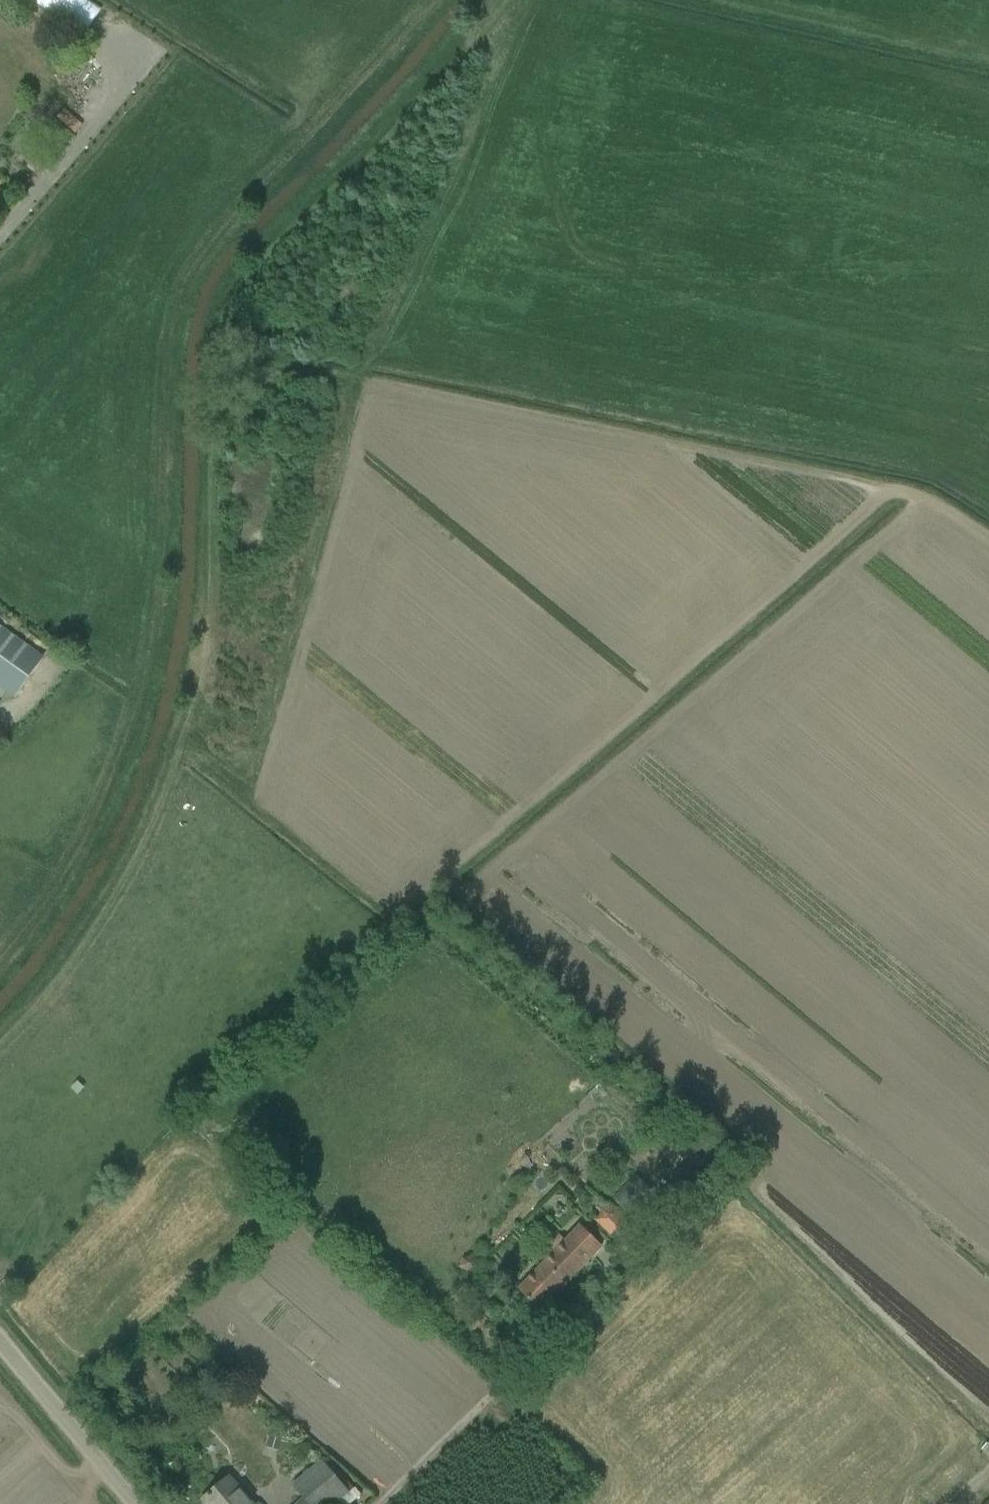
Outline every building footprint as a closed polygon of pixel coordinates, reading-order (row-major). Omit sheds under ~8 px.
[(81,21),(93,0),(46,0),(81,21)] [(82,125),(64,109),(56,118),(74,135),(82,125)] [(43,659),(0,627),(0,689),(13,699),(43,659)] [(623,1222),(608,1208),(595,1221),(611,1236),(623,1222)] [(601,1248),(580,1227),(518,1290),(540,1311),(601,1248)] [(471,1256),(462,1259),(460,1268),(467,1274),(476,1270),(478,1262),(471,1256)] [(284,1438),(269,1434),(266,1446),(281,1450),(284,1438)] [(349,1493),(322,1461),(293,1485),(304,1498),(297,1503),(336,1503),(349,1493)] [(229,1478),(203,1500),(206,1503),(251,1503),(229,1478)]
